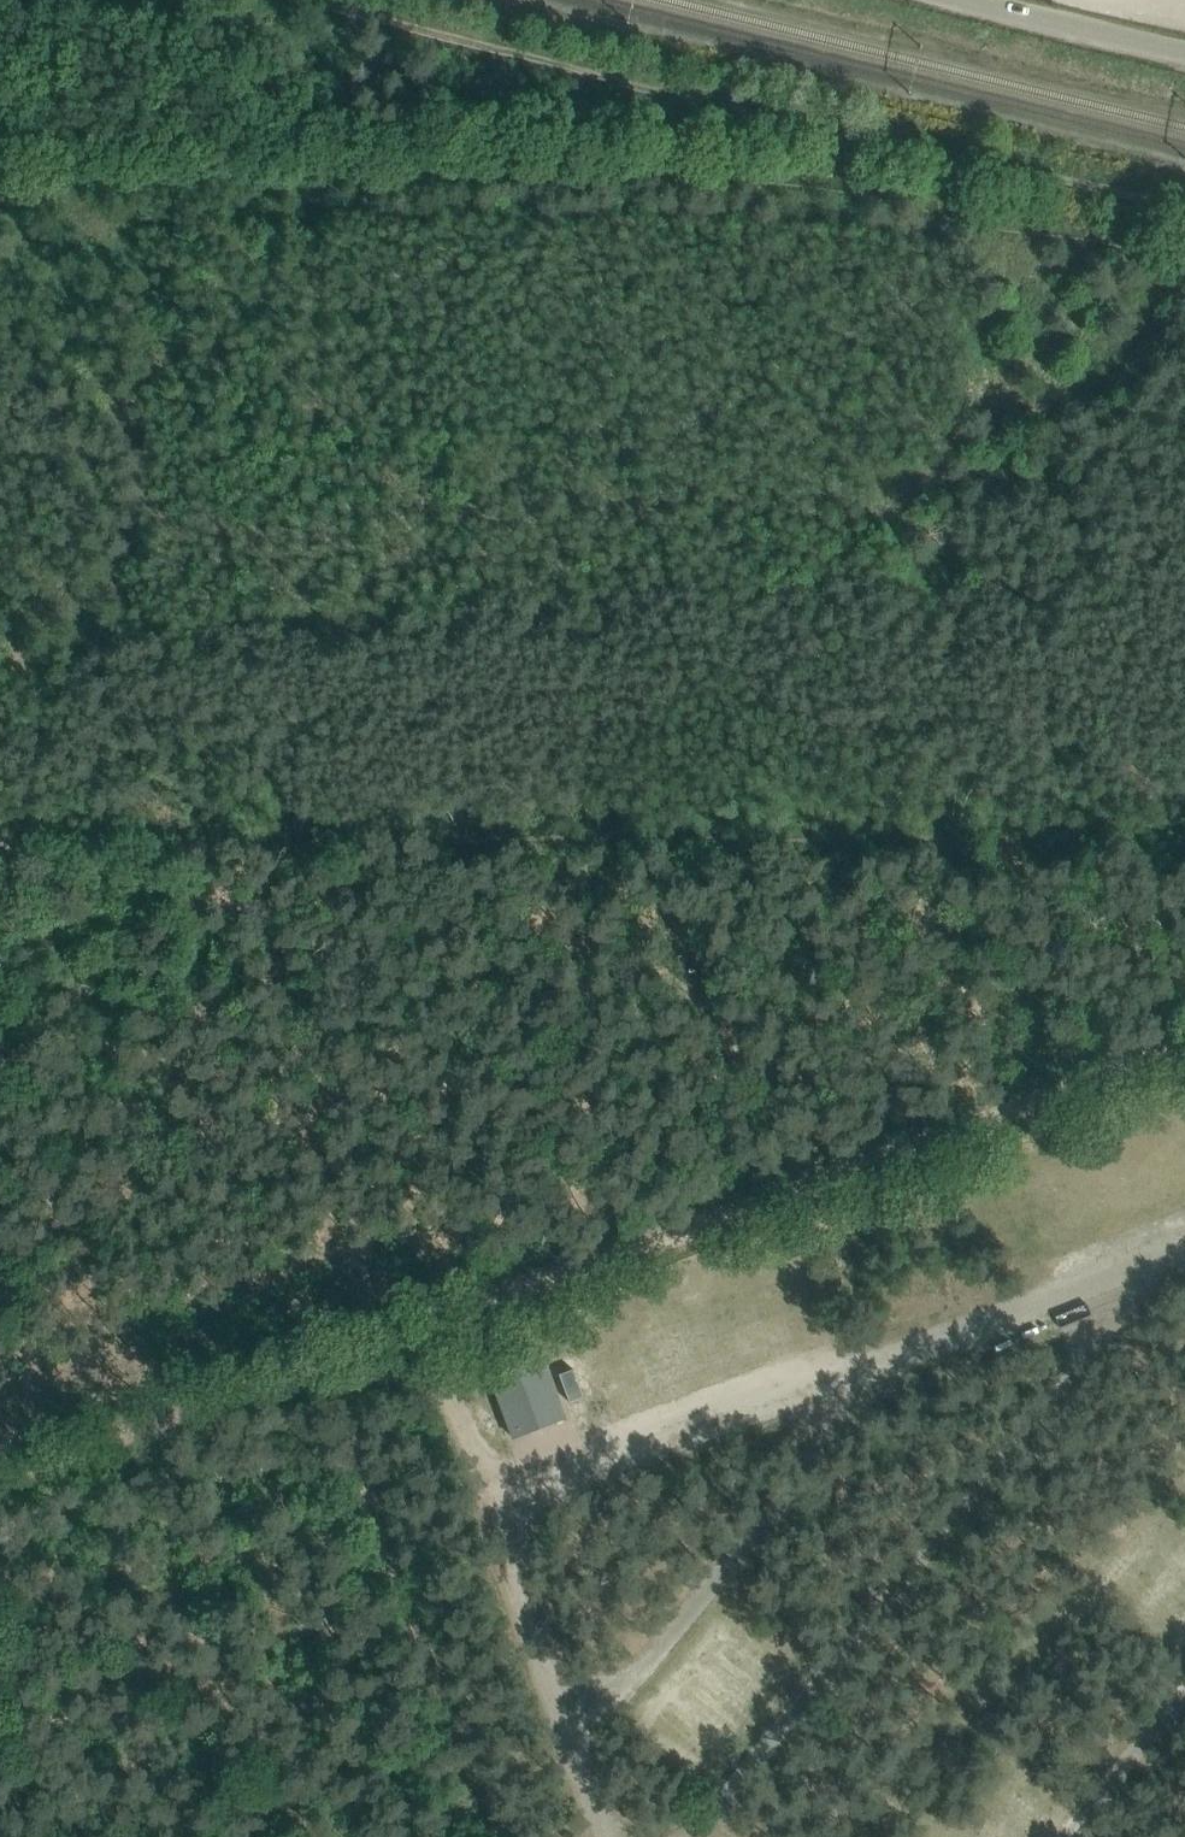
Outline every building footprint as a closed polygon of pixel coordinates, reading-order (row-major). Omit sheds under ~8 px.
[(487,1367),(513,1438),(565,1418),(539,1348),(487,1367)]
